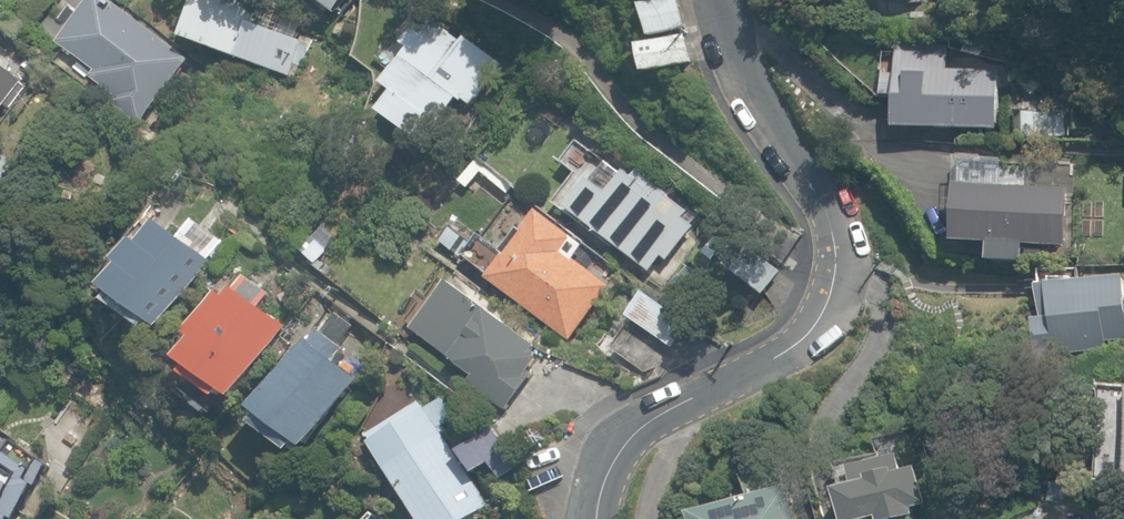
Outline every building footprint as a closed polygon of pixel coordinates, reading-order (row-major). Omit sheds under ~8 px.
[(141,125),(192,59),(114,0),(96,0),(62,44),(96,70),(91,77),(116,96),(111,102),(141,125)] [(184,39),(288,75),(300,39),(255,24),(259,12),(242,6),(243,3),(234,0),(197,0),(184,39)] [(335,0),(317,0),(329,9),(335,0)] [(650,37),(686,27),(678,0),(661,0),(642,5),(650,37)] [(378,111),(414,137),(430,116),(439,123),(458,98),(462,102),(465,98),(473,104),(478,97),(480,99),(505,65),(465,37),(461,41),(424,14),(403,43),(408,47),(383,83),(393,90),(378,111)] [(639,47),(646,74),(693,61),(685,34),(639,47)] [(895,129),(999,130),(1000,71),(949,71),(949,46),(896,45),(895,129)] [(7,106),(11,108),(28,86),(24,83),(26,80),(0,60),(0,114),(7,106)] [(1019,81),(1031,94),(1043,84),(1031,70),(1019,81)] [(1,184),(18,164),(0,148),(0,183),(1,184)] [(472,161),(458,180),(471,189),(485,170),(472,161)] [(568,209),(651,272),(663,257),(668,261),(695,228),(684,219),(689,211),(640,168),(633,177),(625,172),(623,174),(606,162),(568,209)] [(1001,180),(955,178),(953,242),(990,243),(989,259),(1021,260),(1022,243),(1066,245),(1068,188),(1001,186),(1001,180)] [(488,278),(570,340),(613,287),(569,254),(578,241),(540,211),(524,231),(521,229),(503,252),(482,236),(466,257),(491,275),(488,278)] [(113,302),(149,330),(155,323),(162,329),(171,317),(213,261),(203,254),(208,248),(184,230),(179,237),(171,230),(160,222),(140,247),(135,243),(121,261),(126,266),(109,289),(118,296),(113,302)] [(302,249),(317,264),(330,250),(314,236),(302,249)] [(728,266),(765,294),(782,271),(746,244),(728,266)] [(185,375),(218,399),(224,391),(235,398),(287,327),(263,307),(271,294),(244,276),(236,289),(233,288),(226,297),(218,292),(188,333),(196,339),(181,358),(190,368),(185,375)] [(469,385),(506,412),(534,375),(530,372),(540,359),(535,355),(540,348),(451,283),(415,333),(475,377),(469,385)] [(633,318),(673,348),(691,324),(651,294),(633,318)] [(400,331),(406,320),(397,314),(390,325),(400,331)] [(255,423),(291,451),(298,442),(306,447),(358,380),(334,359),(342,348),(319,330),(309,342),(306,341),(253,410),(262,414),(255,423)] [(1123,483),(1123,387),(1101,386),(1096,482),(1123,483)] [(419,518),(469,518),(490,505),(443,432),(449,429),(447,425),(456,418),(442,396),(427,406),(423,399),(370,434),(374,441),(370,444),(419,518)] [(490,463),(501,478),(520,465),(494,428),(459,453),(474,474),(490,463)] [(52,464),(13,436),(0,455),(0,518),(14,518),(52,464)] [(920,467),(903,471),(900,457),(851,469),(855,485),(840,488),(847,518),(919,518),(916,507),(929,504),(920,467)] [(786,485),(692,514),(693,518),(796,518),(786,485)]
